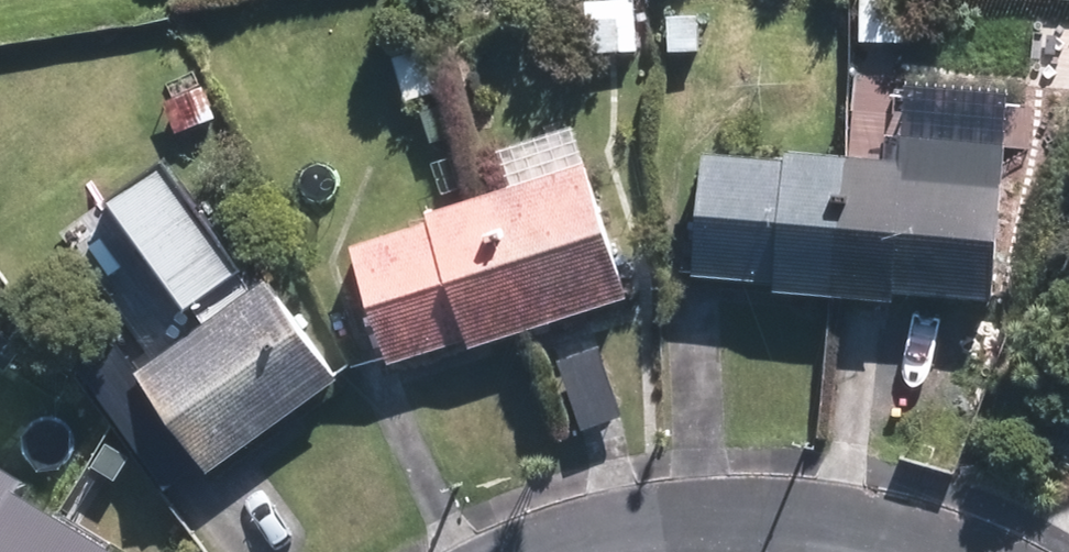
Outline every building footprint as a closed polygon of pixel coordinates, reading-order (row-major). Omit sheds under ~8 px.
[(596,48),(643,46),(641,0),(594,0),(596,48)] [(864,38),(908,40),(910,0),(866,0),(864,38)] [(668,52),(700,52),(699,13),(668,14),(668,52)] [(846,153),(835,295),(896,300),(897,290),(977,296),(990,297),(1002,147),(908,139),(907,158),(846,153)] [(835,295),(846,153),(783,148),(783,158),(702,151),(693,275),(773,281),(772,290),(835,295)] [(194,297),(246,261),(174,155),(122,191),(194,297)] [(472,195),(515,330),(624,296),(582,161),(472,195)] [(462,347),(515,330),(472,195),(420,211),(423,221),(346,244),(383,363),(460,339),(462,347)] [(252,262),(198,299),(213,320),(146,366),(215,465),(350,373),(278,269),(264,279),(252,262)] [(604,342),(561,356),(585,428),(628,412),(604,342)] [(0,473),(0,551),(109,551),(8,491),(14,482),(0,473)]
